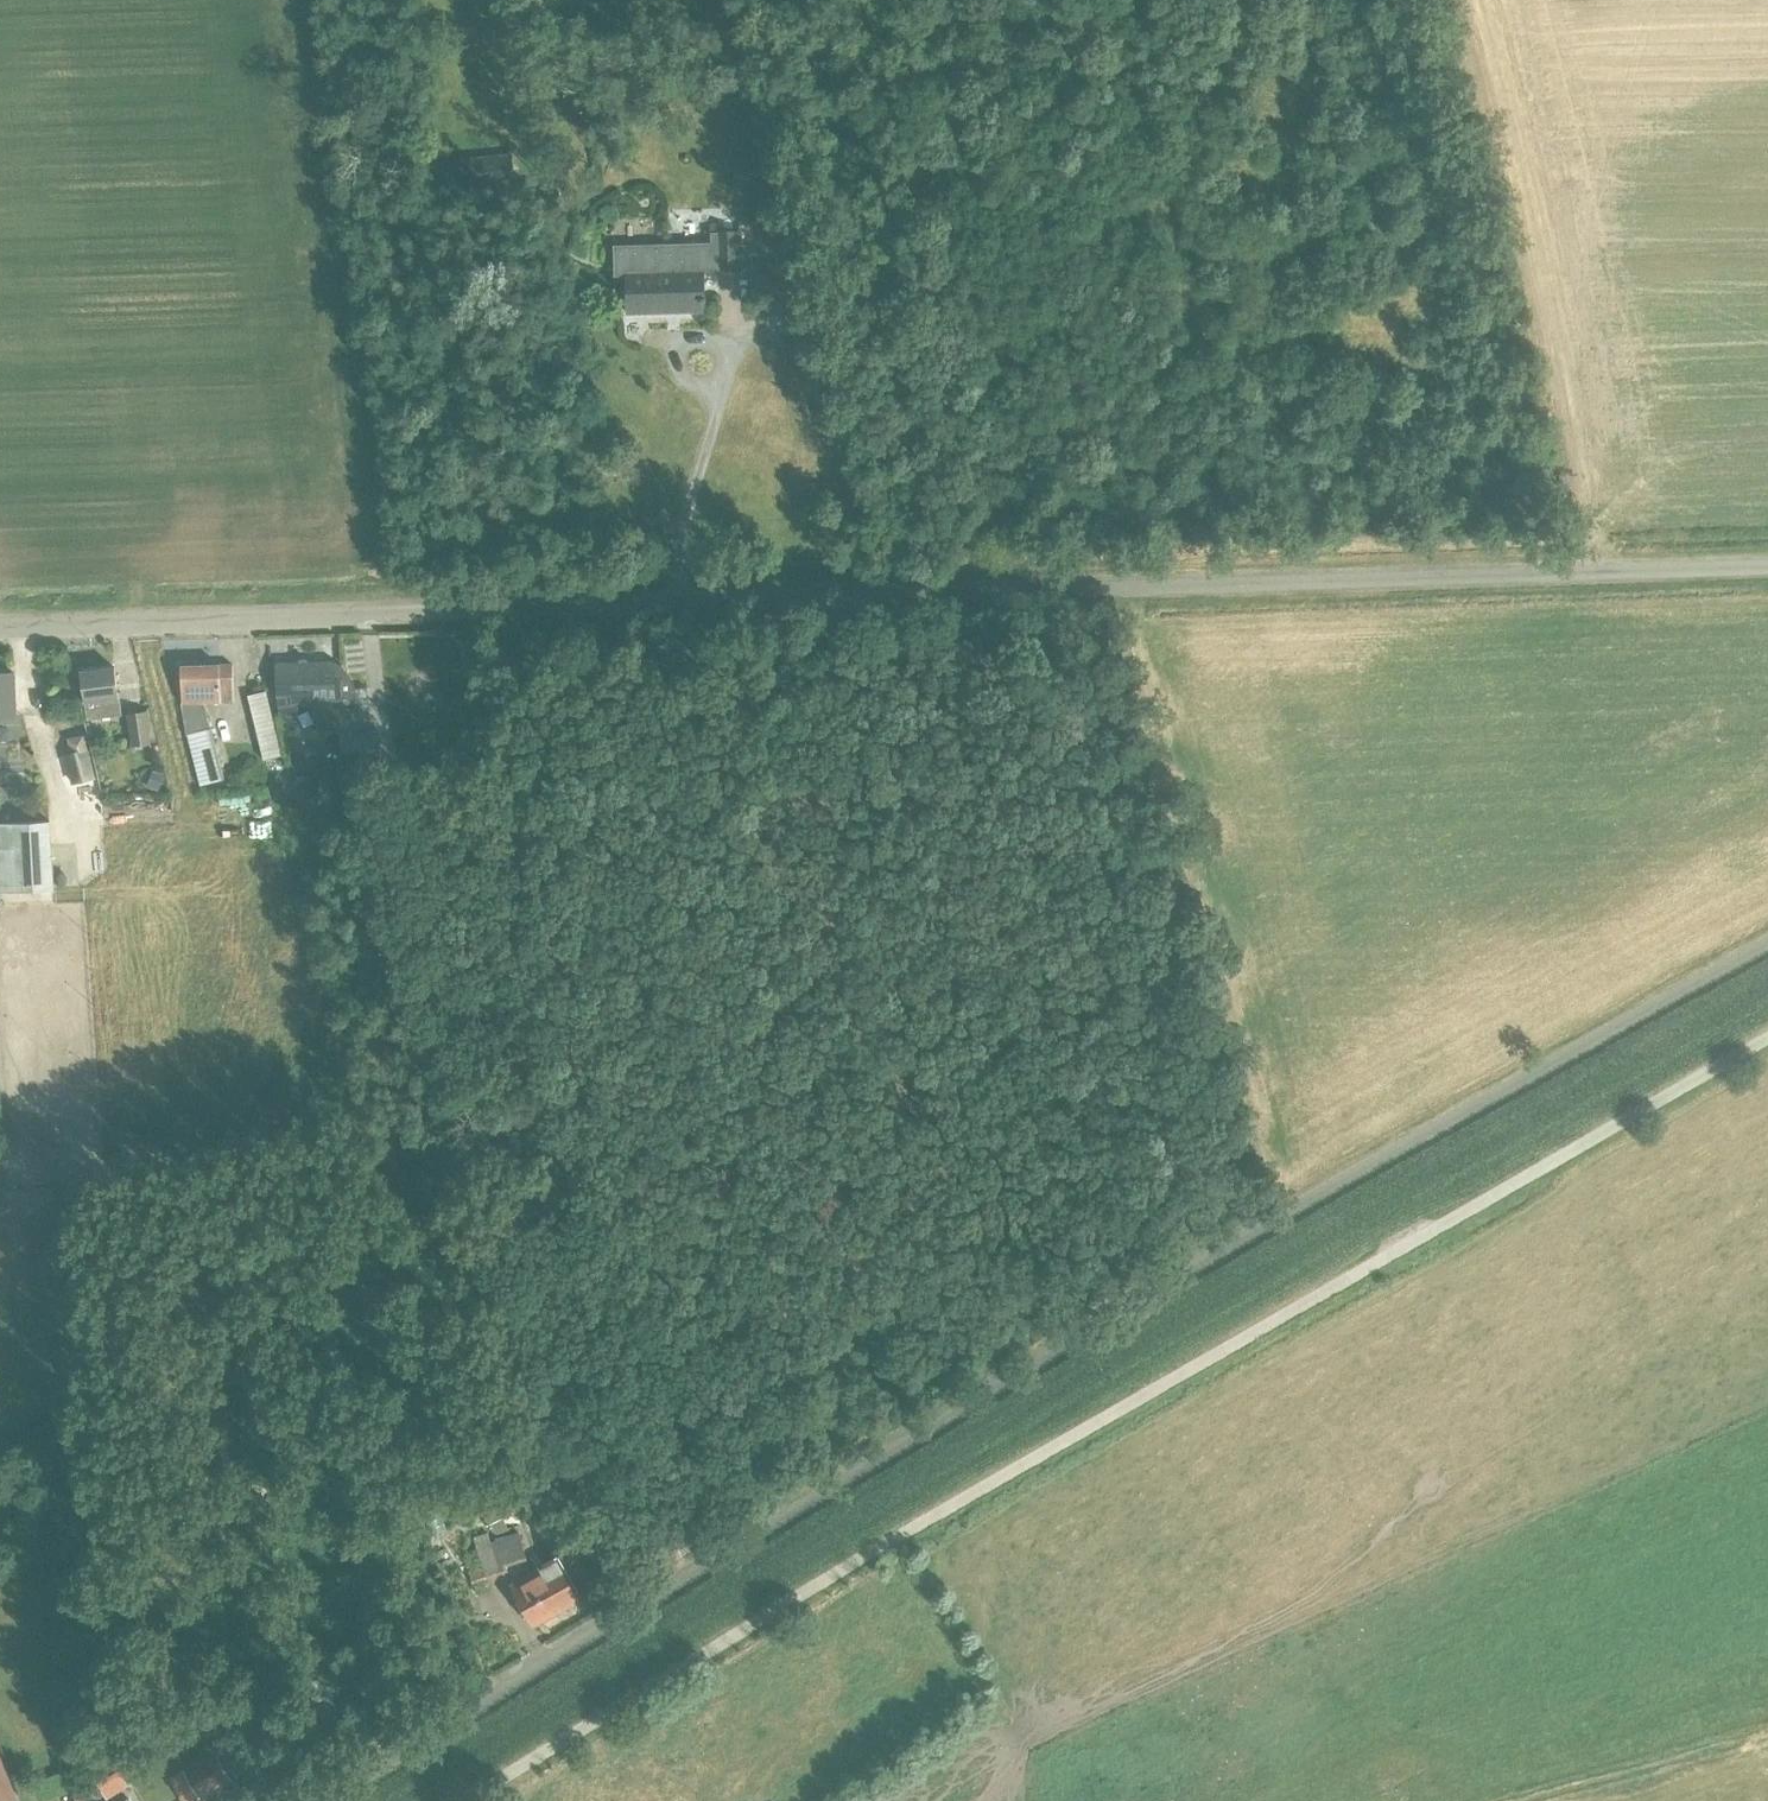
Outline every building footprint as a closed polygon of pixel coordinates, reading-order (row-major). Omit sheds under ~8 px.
[(499,123),(467,123),(467,175),(515,175),(515,142),(499,142),(499,123)] [(718,234),(719,272),(742,271),(741,233),(718,234)] [(628,274),(629,314),(707,312),(706,272),(628,274)] [(308,702),(321,731),(324,730),(327,730),(329,729),(332,728),(335,727),(338,726),(340,724),(343,722),(345,720),(347,718),(349,716),(350,713),(352,710),(353,708),(354,705),(354,702),(355,699),(355,696),(355,693),(354,690),(354,687),(353,684),(352,681),(350,678),(349,676),(347,674),(345,671),(342,669),(341,671),(335,671),(335,661),(311,662),(308,659),(304,657),(300,659),(297,662),(276,663),(277,695),(280,716),(298,713),(296,703),(308,702)] [(182,702),(189,734),(201,783),(218,779),(206,730),(200,703),(231,703),(232,666),(183,666),(182,702)] [(88,719),(101,718),(121,715),(116,667),(81,671),(85,709),(86,709),(88,719)] [(16,719),(14,674),(0,674),(0,720),(16,719)] [(248,695),(259,742),(264,759),(281,755),(265,691),(248,695)] [(127,714),(131,747),(149,745),(146,712),(127,714)] [(378,732),(341,735),(344,766),(381,763),(378,732)] [(94,777),(83,736),(70,740),(73,753),(67,755),(74,782),(94,777)] [(310,736),(311,756),(330,756),(329,736),(310,736)] [(323,774),(294,776),(295,788),(323,786),(323,774)] [(151,822),(152,795),(122,793),(121,820),(151,822)] [(55,889),(50,821),(0,824),(0,892),(55,889)] [(492,1536),(509,1529),(499,1504),(482,1511),(492,1536)] [(499,1540),(492,1543),(489,1532),(474,1537),(482,1567),(469,1570),(476,1593),(490,1589),(487,1580),(508,1574),(505,1562),(526,1556),(519,1532),(499,1538),(499,1540)] [(688,1539),(654,1556),(660,1568),(694,1550),(688,1539)] [(512,1585),(534,1622),(579,1596),(557,1559),(512,1585)] [(217,1750),(185,1768),(202,1799),(234,1781),(217,1750)] [(115,1796),(136,1780),(125,1765),(103,1781),(115,1796)] [(0,1766),(0,1800),(14,1800),(0,1766)] [(74,1794),(75,1800),(98,1800),(107,1794),(101,1785),(89,1792),(74,1794)]
